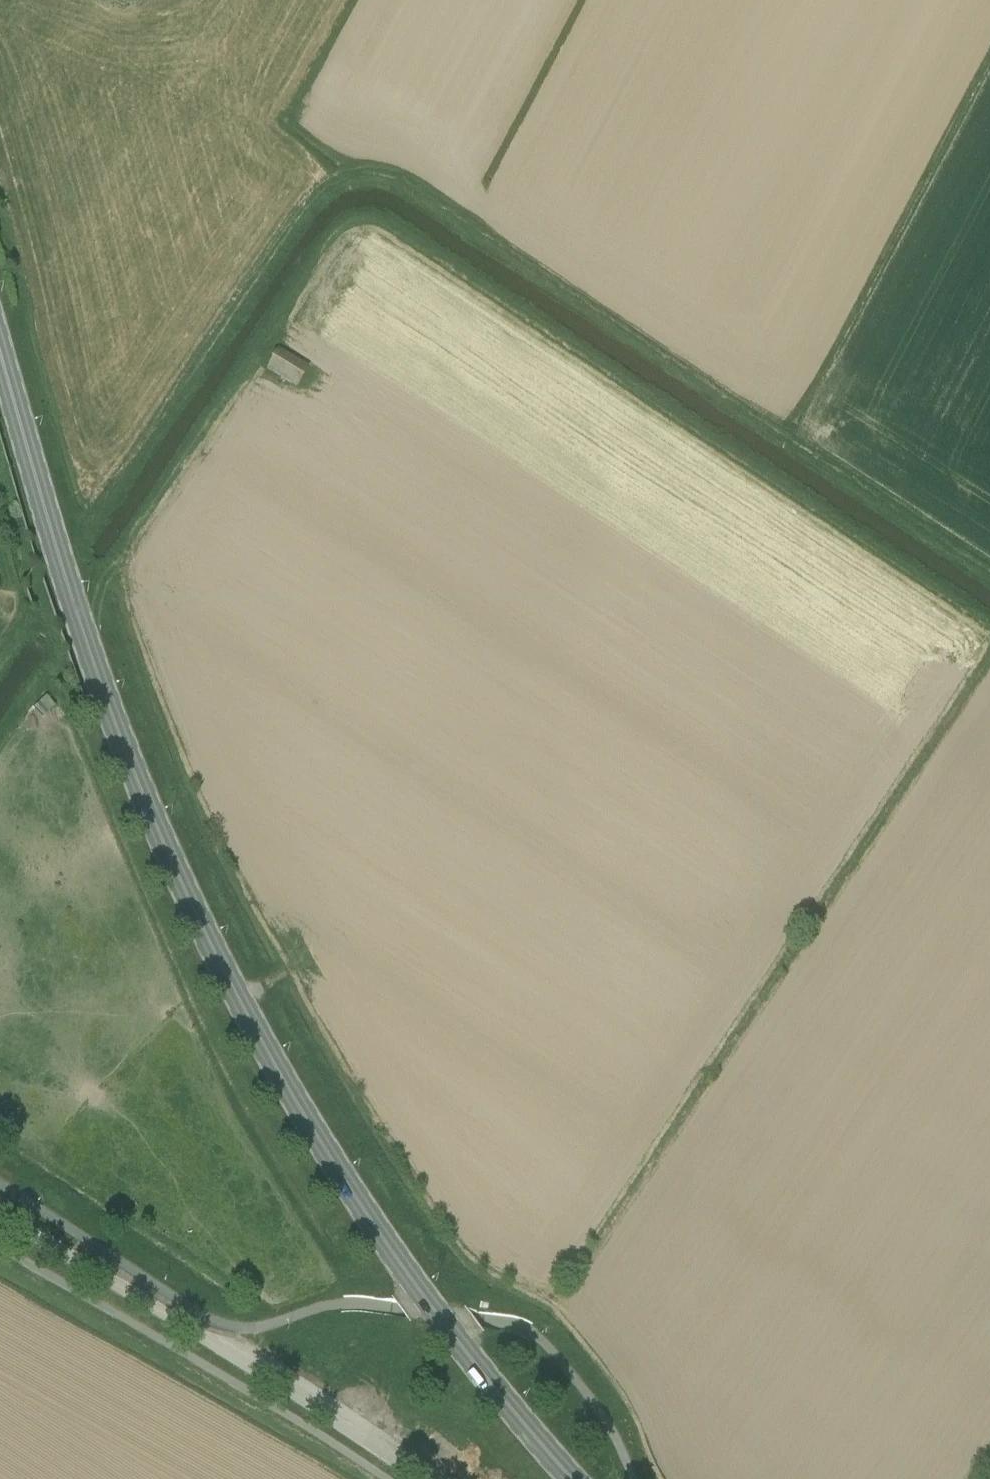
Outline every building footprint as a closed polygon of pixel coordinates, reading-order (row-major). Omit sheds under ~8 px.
[(309,366),(279,348),(267,369),(296,387),(309,366)]
